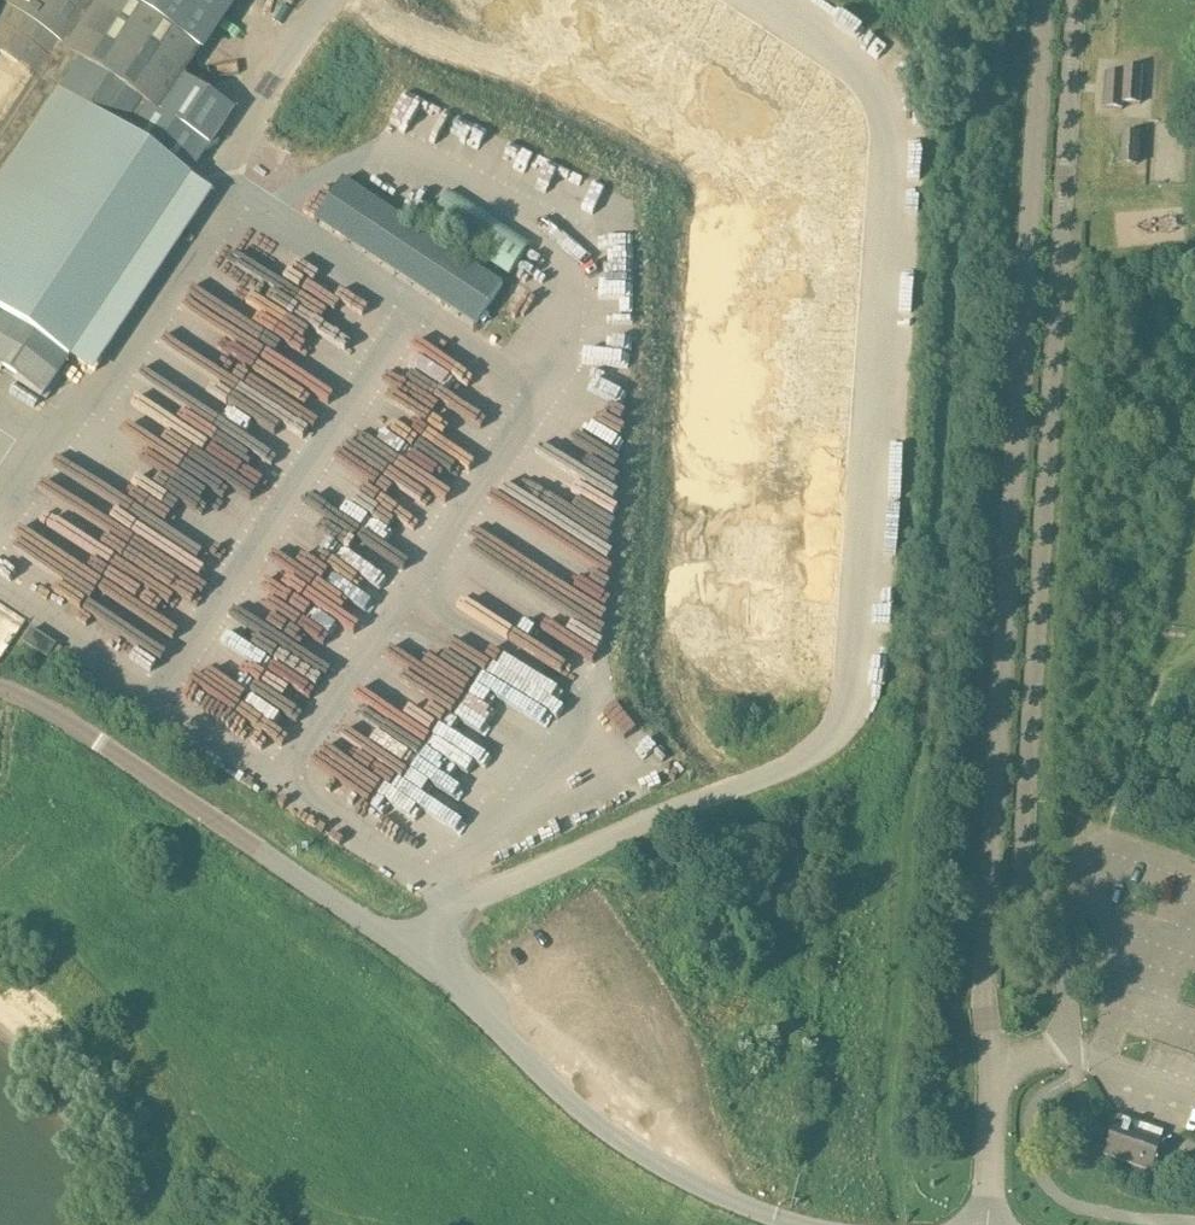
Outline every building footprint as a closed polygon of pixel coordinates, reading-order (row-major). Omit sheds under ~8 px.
[(43,398),(69,356),(208,147),(210,148),(233,111),(183,79),(200,52),(201,54),(237,0),(0,0),(0,173),(55,89),(112,127),(102,142),(110,148),(15,292),(0,281),(0,370),(43,398)] [(1141,103),(1143,69),(1124,68),(1124,74),(1106,73),(1103,107),(1122,109),(1123,103),(1141,103)] [(1137,166),(1139,134),(1123,133),(1121,165),(1137,166)] [(1118,165),(1118,147),(1106,147),(1105,165),(1105,169),(1118,169),(1118,165)] [(474,327),(503,284),(343,178),(316,221),(474,327)] [(431,222),(515,268),(531,238),(448,192),(431,222)] [(47,657),(56,644),(32,628),(23,642),(47,657)] [(1152,1172),(1162,1146),(1132,1135),(1134,1128),(1116,1121),(1104,1155),(1152,1172)]
